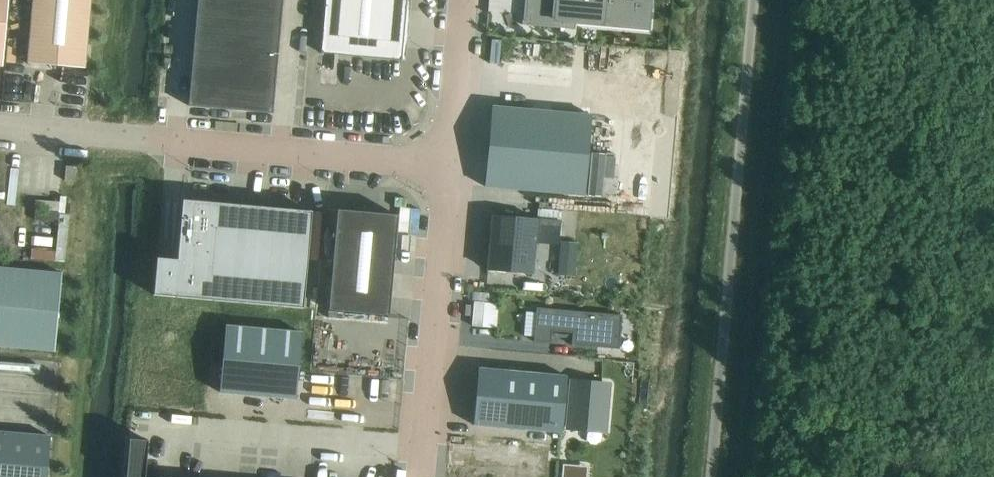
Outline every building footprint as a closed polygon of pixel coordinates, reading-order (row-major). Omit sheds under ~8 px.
[(26,54),(88,60),(92,0),(31,0),(26,54)] [(189,106),(273,113),(283,0),(198,0),(189,106)] [(320,54),(404,61),(409,0),(325,0),(320,54)] [(522,25),(575,29),(576,21),(647,28),(650,2),(644,2),(644,0),(524,0),(522,25)] [(493,106),(486,186),(585,195),(592,114),(493,106)] [(592,153),(588,195),(602,197),(606,154),(592,153)] [(76,167),(66,166),(65,181),(74,182),(76,167)] [(157,259),(154,296),(303,308),(312,212),(183,201),(178,260),(157,259)] [(338,210),(329,310),(389,316),(398,216),(338,210)] [(492,215),(487,268),(534,272),(539,219),(492,215)] [(55,351),(62,273),(0,268),(0,346),(55,351)] [(474,301),(471,325),(482,326),(484,302),(474,301)] [(537,307),(534,340),(551,342),(552,330),(573,332),(572,344),(619,349),(622,315),(537,307)] [(226,325),(220,392),(295,399),(301,331),(226,325)] [(566,375),(478,368),(473,425),(561,433),(562,426),(565,383),(566,375)] [(565,383),(562,426),(571,426),(571,431),(612,434),(616,382),(573,379),(573,384),(565,383)] [(54,437),(0,432),(0,476),(51,476),(54,437)] [(148,442),(131,440),(128,476),(144,476),(148,442)]
